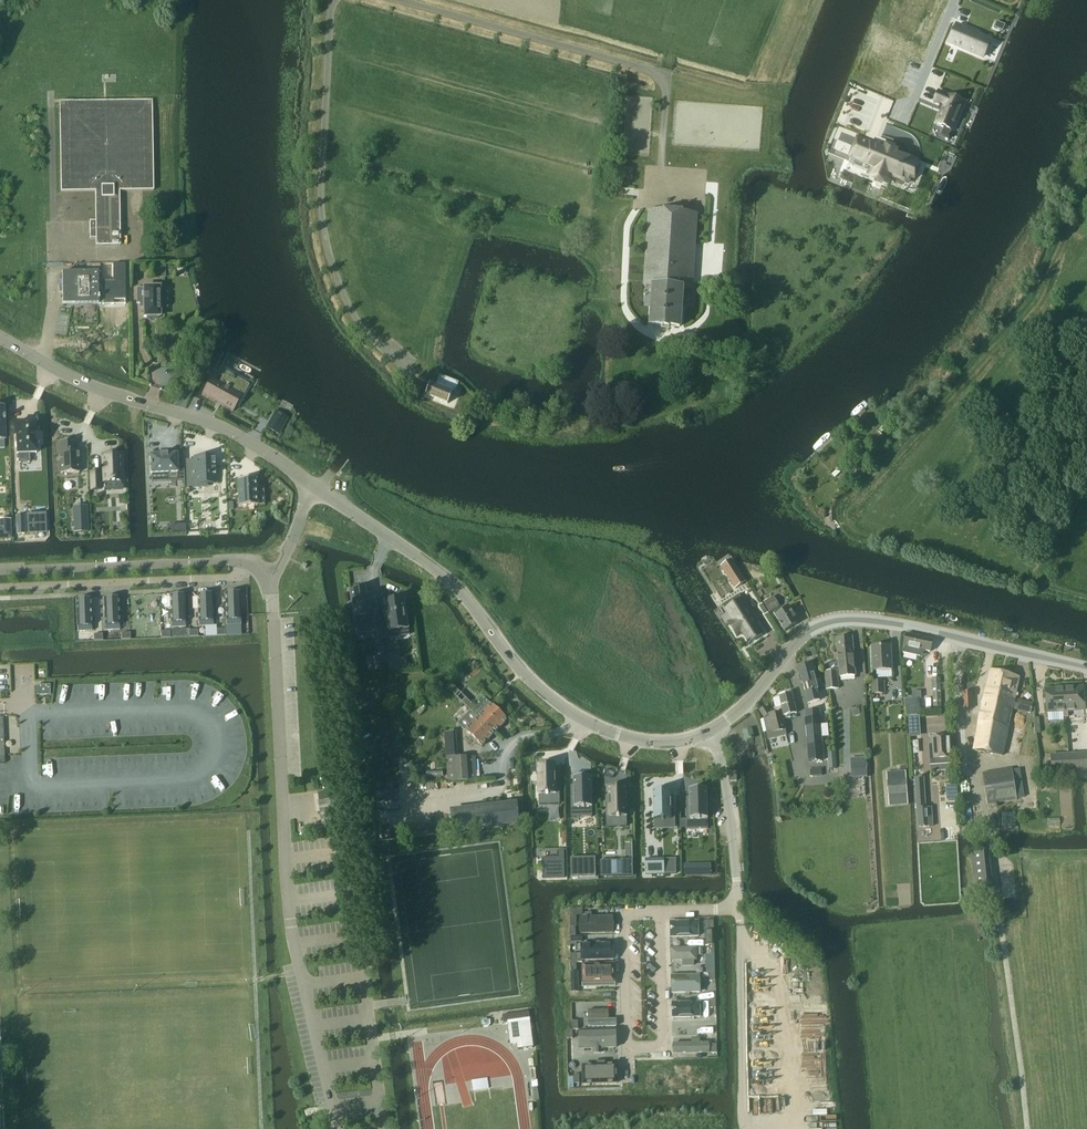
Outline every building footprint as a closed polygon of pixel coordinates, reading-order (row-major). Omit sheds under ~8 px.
[(996,22),(994,28),(1002,32),(1005,25),(996,22)] [(957,25),(949,43),(976,54),(984,37),(957,25)] [(934,101),(943,105),(940,111),(942,111),(936,124),(943,127),(939,137),(947,140),(964,102),(938,91),(934,101)] [(95,221),(89,221),(89,232),(95,232),(95,246),(120,245),(119,191),(153,190),(152,101),(59,102),(60,192),(94,191),(95,221)] [(857,135),(848,157),(851,159),(852,157),(866,162),(868,158),(872,160),(867,171),(865,177),(890,187),(893,179),(908,185),(910,182),(910,180),(915,182),(921,167),(917,165),(917,163),(918,160),(897,151),(898,148),(886,143),(885,146),(857,135)] [(651,325),(662,326),(662,327),(668,328),(668,326),(680,327),(682,288),(693,289),(697,213),(647,210),(643,286),(653,287),(651,325)] [(112,281),(102,281),(102,285),(102,289),(102,296),(102,304),(102,305),(113,305),(113,304),(113,300),(124,300),(124,304),(125,304),(124,264),(112,264),(112,281)] [(151,278),(165,278),(165,266),(151,266),(151,278)] [(97,273),(62,273),(62,285),(62,292),(62,304),(69,304),(97,304),(97,296),(97,289),(97,285),(97,273)] [(159,287),(136,287),(136,303),(143,303),(143,317),(159,317),(159,287)] [(234,402),(244,384),(228,375),(222,385),(218,383),(210,379),(206,386),(201,395),(233,412),(237,404),(234,402)] [(431,385),(427,395),(448,403),(452,394),(451,393),(452,390),(456,392),(459,383),(440,375),(436,384),(437,384),(436,388),(431,385)] [(278,434),(282,426),(271,420),(267,428),(278,434)] [(35,432),(34,422),(25,423),(18,423),(15,423),(17,454),(18,454),(18,463),(29,462),(29,453),(36,453),(35,444),(38,444),(38,431),(35,432)] [(79,473),(78,451),(74,451),(73,441),(59,442),(60,474),(79,473)] [(121,451),(104,452),(105,480),(122,480),(121,451)] [(159,455),(149,455),(150,463),(149,464),(149,466),(150,466),(150,474),(166,473),(166,480),(183,480),(183,463),(176,464),(176,454),(166,455),(166,454),(159,454),(159,455)] [(194,469),(186,469),(187,488),(196,488),(196,484),(215,483),(214,457),(194,458),(194,469)] [(100,471),(90,471),(91,490),(100,490),(100,471)] [(255,480),(237,481),(238,507),(257,506),(255,480)] [(87,532),(86,506),(73,506),(74,533),(87,532)] [(26,514),(27,534),(46,533),(45,513),(26,514)] [(10,538),(10,520),(0,520),(0,539),(10,538)] [(186,532),(185,524),(171,524),(171,532),(186,532)] [(734,562),(722,570),(734,589),(746,582),(734,562)] [(366,588),(351,590),(357,633),(375,630),(370,596),(367,596),(366,593),(366,588)] [(239,593),(225,593),(226,625),(241,625),(239,593)] [(197,595),(198,627),(205,626),(213,626),(212,594),(197,595)] [(169,596),(171,628),(185,627),(184,595),(169,596)] [(770,596),(763,601),(770,612),(779,607),(773,596),(771,598),(770,596)] [(725,609),(723,610),(730,620),(726,623),(737,639),(740,636),(746,646),(763,635),(760,631),(756,625),(746,609),(747,608),(749,607),(746,603),(742,597),(741,598),(725,609)] [(103,598),(105,630),(119,630),(118,598),(103,598)] [(76,600),(77,632),(92,631),(90,599),(76,600)] [(404,599),(386,602),(387,614),(386,614),(387,619),(388,619),(390,631),(408,629),(406,618),(409,618),(408,608),(405,608),(404,599)] [(764,616),(768,613),(762,603),(757,606),(764,616)] [(781,607),(773,612),(784,631),(798,623),(789,607),(783,611),(781,607)] [(226,625),(225,625),(225,629),(225,635),(241,635),(241,625),(226,625)] [(213,626),(205,626),(205,636),(216,636),(216,629),(216,626),(213,626)] [(930,653),(933,640),(906,635),(904,647),(903,654),(920,657),(921,651),(930,653)] [(839,677),(855,676),(852,637),(836,638),(839,677)] [(873,671),(891,670),(890,646),(871,647),(873,671)] [(398,655),(386,657),(388,672),(400,671),(398,655)] [(383,657),(375,658),(376,671),(385,670),(383,657)] [(798,667),(803,685),(808,704),(820,701),(815,682),(817,681),(814,667),(812,668),(811,664),(798,667)] [(1002,756),(1014,701),(1006,699),(1007,695),(993,692),(997,672),(991,670),(972,750),(1002,756)] [(826,690),(839,689),(837,671),(824,672),(826,690)] [(1006,699),(1014,701),(1018,678),(997,672),(993,692),(1007,695),(1006,699)] [(933,708),(941,707),(940,678),(932,678),(933,708)] [(872,694),(884,693),(883,681),(872,682),(872,694)] [(49,685),(36,686),(37,695),(39,695),(39,693),(47,693),(47,695),(49,694),(49,685)] [(1064,689),(1066,718),(1068,717),(1068,712),(1084,711),(1083,688),(1064,689)] [(1064,689),(1045,690),(1047,713),(1047,724),(1066,723),(1066,718),(1064,689)] [(779,696),(784,719),(790,717),(790,715),(796,713),(791,693),(779,696)] [(962,709),(972,708),(972,693),(962,693),(962,709)] [(906,717),(919,716),(917,698),(904,699),(906,717)] [(1032,703),(1018,700),(1015,710),(1030,713),(1032,703)] [(491,704),(465,730),(482,746),(508,720),(491,704)] [(759,710),(764,717),(770,713),(765,706),(759,710)] [(806,717),(809,761),(824,760),(819,710),(806,711),(806,717)] [(769,718),(763,719),(764,720),(767,734),(768,740),(786,736),(785,731),(782,719),(781,712),(769,715),(769,717),(769,718)] [(745,740),(746,740),(754,738),(751,728),(742,731),(745,740)] [(456,731),(444,732),(448,782),(477,780),(476,757),(458,757),(456,731)] [(950,736),(932,737),(933,744),(929,744),(930,765),(952,764),(950,736)] [(836,768),(835,751),(828,752),(829,769),(836,768)] [(1070,772),(1086,771),(1086,754),(1069,755),(1070,772)] [(1052,773),(1070,772),(1069,755),(1051,756),(1052,773)] [(866,757),(850,758),(851,778),(867,777),(866,757)] [(555,764),(537,765),(538,795),(539,795),(539,804),(560,804),(559,793),(556,793),(555,764)] [(886,772),(889,806),(908,804),(905,765),(896,765),(897,772),(886,772)] [(987,805),(1016,800),(1011,769),(982,774),(987,805)] [(571,817),(592,817),(592,807),(591,777),(573,778),(574,807),(571,807),(571,817)] [(924,786),(914,786),(915,788),(917,828),(927,827),(933,827),(932,807),(926,808),(924,786)] [(609,817),(606,817),(606,827),(627,826),(626,787),(608,787),(609,797),(609,817)] [(687,829),(708,828),(707,819),(708,819),(707,789),(689,789),(690,818),(686,819),(687,829)] [(318,793),(322,828),(344,825),(340,790),(318,793)] [(671,790),(653,790),(654,820),(661,820),(661,821),(664,821),(664,820),(671,820),(671,790)] [(454,829),(518,822),(515,804),(452,812),(454,829)] [(558,857),(542,858),(542,878),(565,878),(564,850),(558,850),(558,857)] [(581,861),(570,861),(571,878),(581,877),(596,877),(595,857),(581,857),(581,861)] [(664,858),(645,859),(645,875),(676,874),(676,865),(664,865),(664,858)] [(633,860),(600,860),(601,876),(633,876),(633,860)] [(710,864),(684,865),(684,874),(710,873),(710,864)] [(612,916),(580,917),(580,933),(612,933),(612,916)] [(698,921),(670,922),(670,937),(698,936),(698,921)] [(713,930),(705,931),(706,945),(708,946),(714,945),(713,930)] [(582,936),(570,936),(570,945),(577,945),(577,943),(582,942),(582,936)] [(592,950),(588,950),(588,961),(603,961),(603,950),(598,950),(598,943),(592,943),(592,950)] [(696,948),(671,949),(671,960),(696,960),(696,948)] [(614,964),(582,964),(583,983),(614,982),(614,964)] [(699,975),(671,976),(672,993),(700,992),(699,975)] [(700,1002),(672,1003),(672,1018),(700,1017),(700,1002)] [(608,1010),(588,1010),(588,1027),(616,1026),(616,1019),(608,1019),(608,1010)] [(529,1012),(503,1015),(503,1022),(530,1019),(529,1012)] [(530,1021),(508,1023),(510,1045),(517,1044),(518,1049),(533,1047),(530,1021)] [(616,1030),(580,1031),(580,1048),(593,1048),(593,1053),(600,1053),(600,1048),(616,1047),(616,1030)] [(693,1043),(674,1044),(674,1053),(708,1052),(708,1043),(699,1043),(699,1038),(693,1039),(693,1043)] [(616,1064),(582,1065),(582,1083),(617,1082),(616,1064)]
